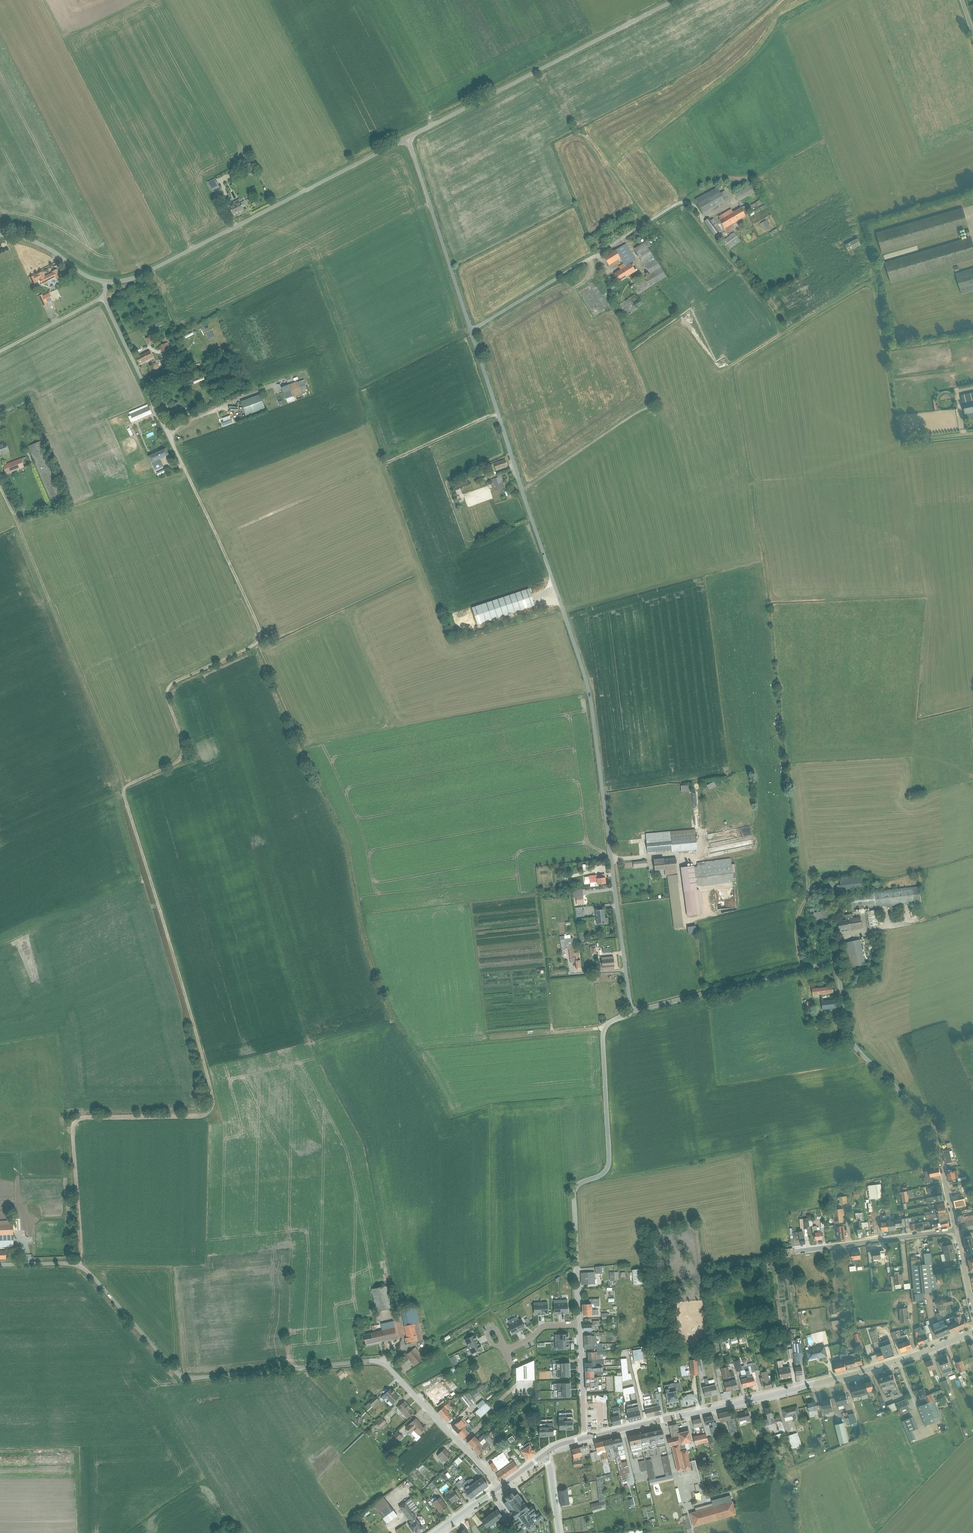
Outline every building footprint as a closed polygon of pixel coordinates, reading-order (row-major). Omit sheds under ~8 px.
[(735,193),(740,201),(756,191),(751,183),(735,193)] [(694,199),(702,214),(731,197),(726,190),(721,192),(717,185),(694,199)] [(219,200),(220,199),(225,197),(221,189),(215,192),(219,200)] [(233,215),(244,210),(241,203),(235,205),(234,203),(229,206),(233,215)] [(718,216),(726,228),(748,215),(742,206),(734,211),(732,208),(718,216)] [(762,219),(771,215),(767,207),(758,211),(762,219)] [(964,208),(881,233),(887,254),(971,229),(964,208)] [(712,218),(705,223),(714,235),(721,230),(712,218)] [(761,224),(766,233),(772,229),(767,221),(761,224)] [(779,241),(785,237),(779,228),(773,232),(779,241)] [(736,232),(721,241),(727,251),(742,241),(736,232)] [(636,285),(642,293),(670,273),(655,253),(665,246),(658,235),(636,250),(653,273),(636,285)] [(845,252),(860,245),(856,238),(842,245),(845,252)] [(888,263),(894,281),(972,258),(972,239),(888,263)] [(626,246),(604,258),(608,267),(623,260),(625,264),(619,267),(621,270),(614,274),(617,280),(635,271),(631,263),(634,262),(626,246)] [(45,277),(44,275),(43,272),(37,275),(34,277),(34,276),(30,278),(33,284),(37,283),(36,281),(39,279),(42,284),(48,282),(49,284),(51,283),(55,285),(57,281),(61,278),(59,274),(60,274),(59,273),(57,269),(52,272),(53,273),(45,277)] [(960,276),(965,293),(972,290),(972,271),(960,276)] [(44,306),(47,305),(46,304),(53,300),(49,293),(43,296),(42,295),(39,297),(44,306)] [(629,300),(620,306),(624,312),(627,311),(629,314),(635,310),(629,300)] [(188,338),(191,341),(198,335),(196,332),(188,338)] [(171,357),(163,344),(154,349),(158,355),(161,353),(165,360),(171,357)] [(139,364),(152,357),(148,349),(134,356),(139,364)] [(153,369),(162,364),(159,358),(150,363),(153,369)] [(308,390),(304,380),(288,386),(292,396),(308,390)] [(184,391),(179,382),(173,385),(178,394),(184,391)] [(959,395),(964,417),(972,415),(972,392),(959,395)] [(206,408),(216,402),(213,396),(202,402),(206,408)] [(265,397),(246,404),(252,419),(274,411),(270,398),(266,400),(265,397)] [(174,421),(185,416),(179,402),(167,407),(174,421)] [(154,415),(150,406),(131,414),(135,423),(154,415)] [(69,501),(42,439),(27,446),(54,507),(69,501)] [(153,467),(170,458),(165,448),(148,457),(153,467)] [(32,464),(28,456),(2,466),(5,475),(32,464)] [(492,474),(508,467),(504,458),(488,466),(492,474)] [(163,478),(171,475),(168,470),(161,473),(163,478)] [(508,490),(502,476),(492,479),(494,486),(498,485),(500,493),(508,490)] [(528,588),(471,606),(477,625),(534,607),(528,588)] [(719,783),(710,786),(713,793),(721,789),(719,783)] [(49,804),(52,814),(59,811),(56,802),(49,804)] [(697,831),(649,834),(650,851),(675,850),(675,854),(699,853),(698,832),(697,832),(697,831)] [(665,872),(677,871),(676,857),(654,859),(655,870),(665,869),(665,872)] [(648,867),(647,859),(633,860),(634,868),(648,867)] [(729,860),(681,866),(688,917),(700,915),(696,888),(736,882),(733,867),(730,867),(729,860)] [(589,886),(605,884),(604,876),(588,879),(589,886)] [(864,878),(844,879),(844,892),(864,891),(864,878)] [(912,886),(845,895),(847,912),(914,904),(912,886)] [(574,905),(585,904),(584,890),(573,891),(574,905)] [(587,909),(579,911),(580,920),(588,918),(587,909)] [(597,925),(608,923),(608,918),(606,918),(605,909),(596,910),(597,925)] [(873,928),(882,927),(881,912),(871,913),(873,928)] [(839,931),(862,927),(860,916),(837,921),(839,931)] [(697,939),(697,935),(701,935),(700,928),(692,929),(693,936),(694,936),(694,939),(697,939)] [(868,962),(862,939),(843,943),(848,966),(868,962)] [(601,954),(601,948),(592,948),(592,958),(599,957),(599,954),(601,954)] [(603,968),(615,967),(613,957),(602,958),(603,968)] [(813,996),(834,993),(833,986),(812,989),(813,996)] [(834,999),(822,1000),(823,1010),(835,1008),(834,999)] [(946,1164),(952,1163),(950,1153),(944,1154),(946,1164)] [(931,1178),(941,1176),(940,1169),(930,1171),(931,1178)] [(950,1181),(957,1179),(956,1171),(948,1173),(950,1181)] [(872,1185),(872,1199),(886,1199),(885,1185),(872,1185)] [(929,1196),(943,1193),(941,1186),(928,1189),(929,1196)] [(908,1190),(901,1192),(904,1203),(910,1201),(908,1190)] [(951,1193),(953,1201),(960,1199),(959,1191),(951,1193)] [(955,1210),(963,1209),(960,1199),(953,1201),(955,1210)] [(885,1204),(875,1204),(876,1213),(886,1213),(885,1204)] [(834,1223),(845,1222),(844,1209),(833,1210),(834,1223)] [(859,1214),(860,1221),(867,1220),(866,1213),(859,1214)] [(957,1217),(959,1224),(966,1222),(964,1215),(957,1217)] [(890,1232),(898,1231),(897,1221),(889,1222),(890,1232)] [(12,1247),(11,1222),(0,1222),(0,1228),(0,1247),(12,1247)] [(890,1232),(889,1222),(881,1223),(883,1233),(890,1232)] [(961,1232),(968,1230),(966,1222),(959,1224),(961,1232)] [(837,1241),(846,1240),(844,1226),(836,1227),(837,1241)] [(815,1241),(823,1240),(823,1232),(818,1232),(817,1227),(814,1227),(815,1241)] [(972,1246),(972,1236),(972,1235),(962,1237),(964,1248),(972,1246)] [(943,1245),(945,1253),(955,1251),(954,1243),(943,1245)] [(853,1260),(861,1259),(860,1250),(851,1251),(853,1260)] [(887,1255),(884,1255),(884,1251),(880,1251),(879,1250),(871,1251),(872,1263),(873,1263),(873,1266),(878,1266),(878,1260),(884,1260),(885,1262),(888,1262),(887,1255)] [(946,1260),(957,1258),(955,1251),(945,1253),(946,1260)] [(935,1278),(931,1253),(923,1254),(924,1264),(910,1266),(913,1289),(910,1289),(912,1302),(918,1301),(924,1300),(923,1294),(930,1293),(937,1291),(935,1278)] [(581,1284),(596,1283),(595,1271),(580,1272),(581,1284)] [(900,1284),(903,1284),(903,1274),(899,1274),(899,1272),(898,1272),(895,1272),(894,1273),(894,1275),(893,1275),(894,1285),(895,1289),(901,1289),(900,1284)] [(634,1275),(635,1287),(645,1286),(643,1274),(634,1275)] [(392,1311),(387,1286),(374,1289),(379,1314),(392,1311)] [(937,1291),(930,1293),(931,1299),(938,1298),(937,1291)] [(839,1299),(828,1301),(830,1311),(840,1310),(839,1299)] [(561,1314),(561,1303),(553,1303),(553,1314),(561,1314)] [(569,1314),(569,1303),(561,1303),(561,1314),(569,1314)] [(540,1315),(540,1304),(532,1304),(532,1315),(540,1315)] [(548,1315),(548,1304),(540,1304),(540,1315),(548,1315)] [(901,1322),(909,1322),(908,1308),(899,1308),(901,1322)] [(960,1329),(969,1325),(964,1313),(955,1317),(960,1329)] [(527,1319),(532,1327),(536,1324),(531,1316),(527,1319)] [(960,1329),(955,1317),(948,1320),(953,1332),(960,1329)] [(526,1329),(521,1319),(513,1322),(518,1332),(526,1329)] [(465,1333),(481,1325),(479,1320),(464,1327),(464,1329),(457,1333),(460,1339),(466,1336),(465,1333)] [(949,1334),(943,1323),(942,1320),(932,1324),(933,1330),(935,1336),(935,1337),(936,1339),(949,1334)] [(949,1334),(953,1332),(948,1320),(943,1323),(949,1334)] [(407,1342),(423,1339),(419,1321),(404,1324),(407,1342)] [(518,1332),(513,1322),(506,1326),(511,1336),(518,1332)] [(365,1344),(396,1337),(393,1325),(362,1332),(365,1344)] [(924,1344),(929,1342),(923,1326),(920,1328),(921,1337),(924,1344)] [(924,1344),(921,1337),(920,1328),(920,1327),(914,1329),(916,1339),(919,1346),(924,1344)] [(907,1351),(913,1349),(909,1340),(907,1336),(910,1335),(909,1329),(905,1329),(906,1334),(901,1336),(903,1342),(907,1351)] [(883,1359),(880,1346),(878,1342),(876,1335),(875,1330),(869,1332),(874,1348),(873,1348),(877,1361),(883,1359)] [(896,1334),(899,1332),(899,1330),(890,1333),(893,1341),(897,1339),(898,1339),(896,1334)] [(907,1351),(903,1342),(901,1336),(899,1332),(896,1334),(898,1339),(897,1339),(898,1342),(897,1343),(898,1344),(896,1345),(899,1353),(907,1351)] [(567,1333),(556,1334),(557,1342),(568,1341),(567,1333)] [(475,1335),(465,1340),(468,1347),(478,1342),(475,1335)] [(584,1335),(584,1344),(597,1343),(597,1335),(584,1335)] [(447,1339),(450,1345),(458,1342),(457,1339),(455,1339),(454,1336),(447,1339)] [(883,1359),(895,1355),(890,1342),(888,1342),(887,1339),(878,1342),(880,1346),(883,1359)] [(568,1341),(557,1342),(557,1350),(568,1349),(568,1341)] [(478,1342),(468,1347),(472,1354),(482,1349),(478,1342)] [(808,1361),(828,1356),(825,1344),(805,1349),(808,1361)] [(429,1362),(421,1349),(411,1355),(419,1368),(429,1362)] [(625,1359),(625,1376),(618,1376),(618,1392),(627,1392),(627,1380),(635,1380),(635,1374),(632,1374),(632,1366),(637,1366),(637,1371),(639,1371),(639,1362),(648,1362),(648,1350),(637,1350),(629,1350),(629,1359),(625,1359)] [(847,1370),(856,1368),(855,1366),(862,1364),(860,1355),(855,1356),(854,1352),(844,1355),(844,1360),(845,1361),(847,1370)] [(834,1373),(845,1370),(843,1354),(832,1356),(834,1373)] [(458,1367),(462,1365),(459,1357),(454,1359),(458,1367)] [(944,1377),(953,1374),(947,1357),(938,1360),(944,1377)] [(692,1376),(699,1375),(697,1359),(690,1360),(692,1376)] [(932,1376),(938,1374),(932,1359),(926,1361),(932,1376)] [(515,1381),(533,1380),(533,1361),(532,1360),(515,1368),(515,1381)] [(967,1376),(966,1372),(971,1370),(969,1363),(968,1363),(967,1360),(961,1362),(961,1361),(955,1363),(959,1373),(961,1376),(962,1378),(967,1376)] [(569,1361),(555,1362),(555,1370),(569,1369),(569,1361)] [(726,1391),(739,1388),(737,1378),(731,1379),(728,1366),(721,1367),(726,1391)] [(781,1379),(792,1376),(790,1367),(779,1369),(781,1379)] [(569,1369),(555,1370),(555,1378),(569,1378),(569,1369)] [(766,1389),(773,1387),(768,1370),(761,1372),(766,1389)] [(346,1371),(342,1375),(346,1380),(351,1376),(346,1371)] [(884,1395),(897,1391),(893,1374),(878,1379),(884,1395)] [(750,1385),(757,1383),(755,1375),(748,1377),(750,1385)] [(750,1385),(748,1377),(741,1379),(743,1387),(750,1385)] [(949,1379),(939,1383),(942,1389),(946,1387),(949,1393),(954,1391),(949,1379)] [(872,1393),(874,1392),(871,1381),(865,1383),(868,1394),(869,1397),(873,1395),(872,1393)] [(569,1382),(555,1382),(556,1391),(570,1390),(569,1382)] [(666,1404),(676,1402),(675,1392),(681,1391),(679,1383),(663,1386),(666,1404)] [(712,1395),(718,1393),(716,1383),(710,1385),(712,1395)] [(868,1394),(865,1383),(856,1385),(859,1396),(868,1394)] [(443,1385),(439,1390),(446,1394),(449,1389),(443,1385)] [(712,1395),(710,1385),(703,1387),(706,1396),(712,1395)] [(859,1396),(856,1385),(849,1388),(852,1398),(859,1396)] [(392,1403),(400,1397),(391,1387),(381,1397),(383,1400),(387,1397),(392,1403)] [(925,1425),(941,1420),(932,1393),(927,1395),(925,1388),(918,1390),(923,1405),(919,1406),(925,1425)] [(427,1394),(438,1406),(444,1400),(434,1389),(427,1394)] [(570,1390),(556,1391),(556,1399),(570,1398),(570,1390)] [(843,1406),(848,1405),(846,1394),(836,1396),(839,1409),(843,1408),(843,1406)] [(899,1410),(898,1409),(897,1409),(894,1404),(894,1403),(886,1407),(881,1394),(877,1397),(884,1410),(877,1413),(879,1418),(899,1410)] [(475,1401),(469,1395),(461,1402),(467,1408),(475,1401)] [(597,1396),(596,1400),(606,1404),(608,1397),(604,1395),(603,1398),(597,1396)] [(381,1397),(370,1406),(373,1410),(384,1401),(381,1397)] [(655,1415),(663,1414),(659,1397),(652,1399),(655,1415)] [(628,1421),(642,1418),(637,1398),(628,1400),(631,1411),(626,1412),(628,1421)] [(655,1415),(652,1399),(644,1400),(648,1417),(655,1415)] [(825,1414),(833,1412),(830,1399),(818,1402),(822,1417),(825,1417),(825,1414)] [(898,1409),(908,1404),(905,1399),(894,1404),(897,1409),(898,1409)] [(407,1419),(415,1411),(405,1400),(397,1408),(407,1419)] [(810,1416),(819,1413),(815,1401),(807,1404),(810,1416)] [(899,1410),(898,1411),(907,1434),(918,1430),(908,1404),(898,1409),(899,1410)] [(769,1423),(776,1422),(772,1405),(765,1407),(769,1423)] [(795,1421),(802,1419),(798,1405),(782,1409),(785,1418),(794,1415),(795,1421)] [(447,1421),(453,1416),(444,1406),(438,1412),(447,1421)] [(485,1415),(478,1408),(472,1413),(478,1421),(485,1415)] [(721,1422),(732,1419),(730,1410),(719,1413),(721,1422)] [(740,1424),(752,1420),(749,1410),(737,1413),(740,1424)] [(559,1430),(572,1430),(572,1413),(558,1414),(559,1430)] [(854,1413),(848,1415),(851,1427),(858,1425),(854,1413)] [(614,1425),(622,1423),(621,1414),(612,1416),(614,1425)] [(706,1425),(715,1423),(713,1414),(704,1416),(706,1425)] [(420,1433),(426,1428),(416,1417),(406,1427),(411,1432),(415,1428),(420,1433)] [(540,1435),(554,1434),(553,1417),(539,1418),(540,1435)] [(379,1428),(384,1423),(380,1418),(375,1423),(379,1428)] [(695,1427),(702,1425),(701,1418),(693,1420),(695,1427)] [(453,1426),(458,1432),(464,1427),(459,1421),(453,1426)] [(781,1423),(784,1434),(779,1435),(780,1440),(786,1439),(785,1434),(789,1433),(786,1421),(781,1423)] [(687,1450),(682,1451),(681,1445),(679,1432),(677,1424),(669,1426),(672,1437),(671,1438),(668,1438),(669,1447),(671,1446),(677,1472),(678,1472),(679,1476),(689,1475),(691,1477),(693,1479),(696,1480),(699,1480),(695,1461),(689,1462),(687,1450)] [(839,1426),(845,1448),(854,1445),(848,1424),(839,1426)] [(463,1438),(469,1432),(464,1427),(458,1432),(463,1438)] [(658,1443),(665,1441),(662,1428),(655,1430),(658,1443)] [(658,1443),(655,1430),(640,1434),(643,1446),(658,1443)] [(679,1432),(681,1445),(692,1442),(690,1430),(679,1432)] [(400,1443),(407,1437),(402,1432),(396,1438),(400,1443)] [(632,1449),(643,1446),(640,1434),(629,1436),(632,1449)] [(474,1448),(481,1442),(475,1435),(468,1441),(474,1448)] [(699,1446),(713,1444),(712,1435),(698,1437),(699,1446)] [(789,1438),(792,1452),(803,1449),(800,1435),(789,1438)] [(614,1447),(624,1445),(622,1436),(612,1438),(614,1447)] [(614,1447),(612,1438),(605,1440),(606,1449),(614,1447)] [(598,1451),(606,1449),(605,1440),(596,1442),(598,1451)] [(474,1448),(479,1454),(486,1448),(481,1442),(474,1448)] [(528,1459),(536,1453),(530,1444),(522,1450),(528,1459)] [(575,1458),(583,1456),(581,1446),(572,1448),(575,1458)] [(445,1463),(453,1456),(445,1448),(437,1455),(445,1463)] [(507,1456),(504,1452),(495,1457),(500,1466),(505,1462),(503,1458),(507,1456)] [(645,1473),(651,1472),(653,1483),(676,1479),(672,1455),(665,1457),(669,1477),(659,1479),(656,1459),(643,1462),(645,1473)] [(462,1466),(467,1461),(463,1457),(458,1461),(462,1466)] [(500,1481),(518,1469),(513,1462),(495,1474),(500,1481)] [(615,1474),(600,1477),(604,1503),(595,1504),(596,1510),(611,1508),(606,1479),(616,1478),(615,1474)] [(477,1494),(489,1485),(482,1475),(469,1484),(477,1494)] [(526,1492),(537,1485),(534,1481),(523,1488),(526,1492)] [(477,1494),(469,1484),(464,1488),(472,1498),(477,1494)] [(452,1502),(459,1497),(453,1488),(445,1494),(452,1502)] [(559,1491),(560,1497),(569,1496),(568,1489),(559,1491)] [(513,1492),(510,1494),(510,1495),(508,1496),(507,1496),(505,1498),(507,1501),(504,1503),(505,1503),(515,1519),(512,1521),(516,1527),(516,1528),(517,1529),(515,1530),(518,1532),(521,1532),(525,1530),(524,1529),(527,1528),(529,1529),(532,1529),(534,1527),(534,1525),(534,1522),(537,1520),(537,1521),(543,1518),(540,1512),(538,1513),(537,1512),(532,1506),(529,1509),(524,1502),(518,1493),(515,1495),(515,1494),(515,1493),(514,1492),(513,1493),(513,1492)] [(404,1517),(416,1532),(424,1527),(413,1513),(419,1508),(410,1496),(398,1505),(406,1515),(404,1517)] [(441,1512),(448,1506),(441,1496),(433,1502),(441,1512)] [(562,1505),(570,1503),(569,1496),(560,1497),(562,1505)] [(689,1513),(692,1527),(736,1515),(730,1496),(711,1501),(713,1506),(689,1513)] [(397,1515),(383,1497),(374,1505),(388,1522),(397,1515)] [(498,1519),(501,1517),(495,1510),(482,1520),(487,1527),(498,1519)] [(682,1516),(687,1532),(692,1532),(687,1515),(682,1516)]
